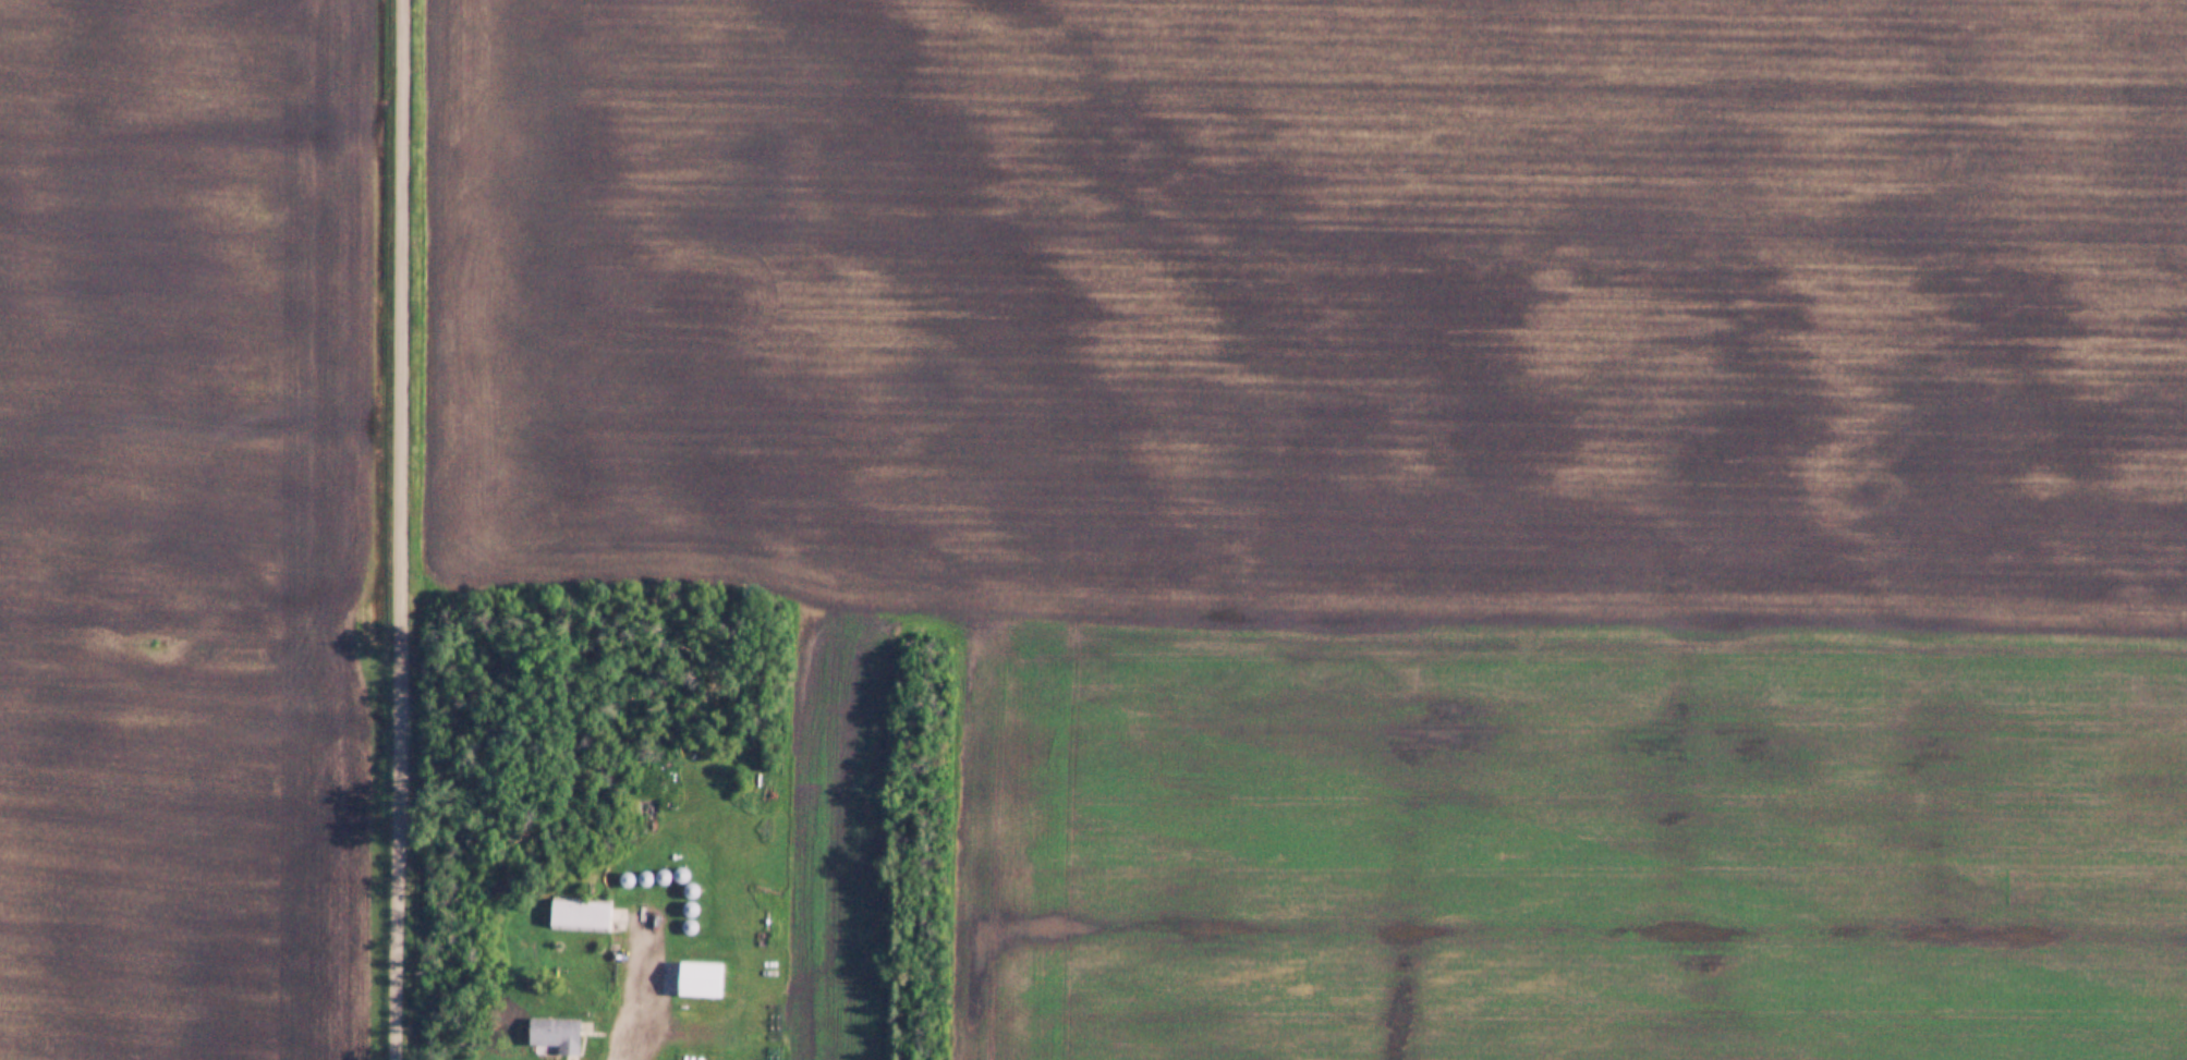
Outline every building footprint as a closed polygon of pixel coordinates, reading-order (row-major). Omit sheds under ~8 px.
[(544,924),(604,926),(605,896),(544,895),(544,924)] [(717,958),(674,958),(673,993),(716,993),(717,958)] [(524,1051),(575,1052),(575,1014),(524,1014),(524,1051)]
